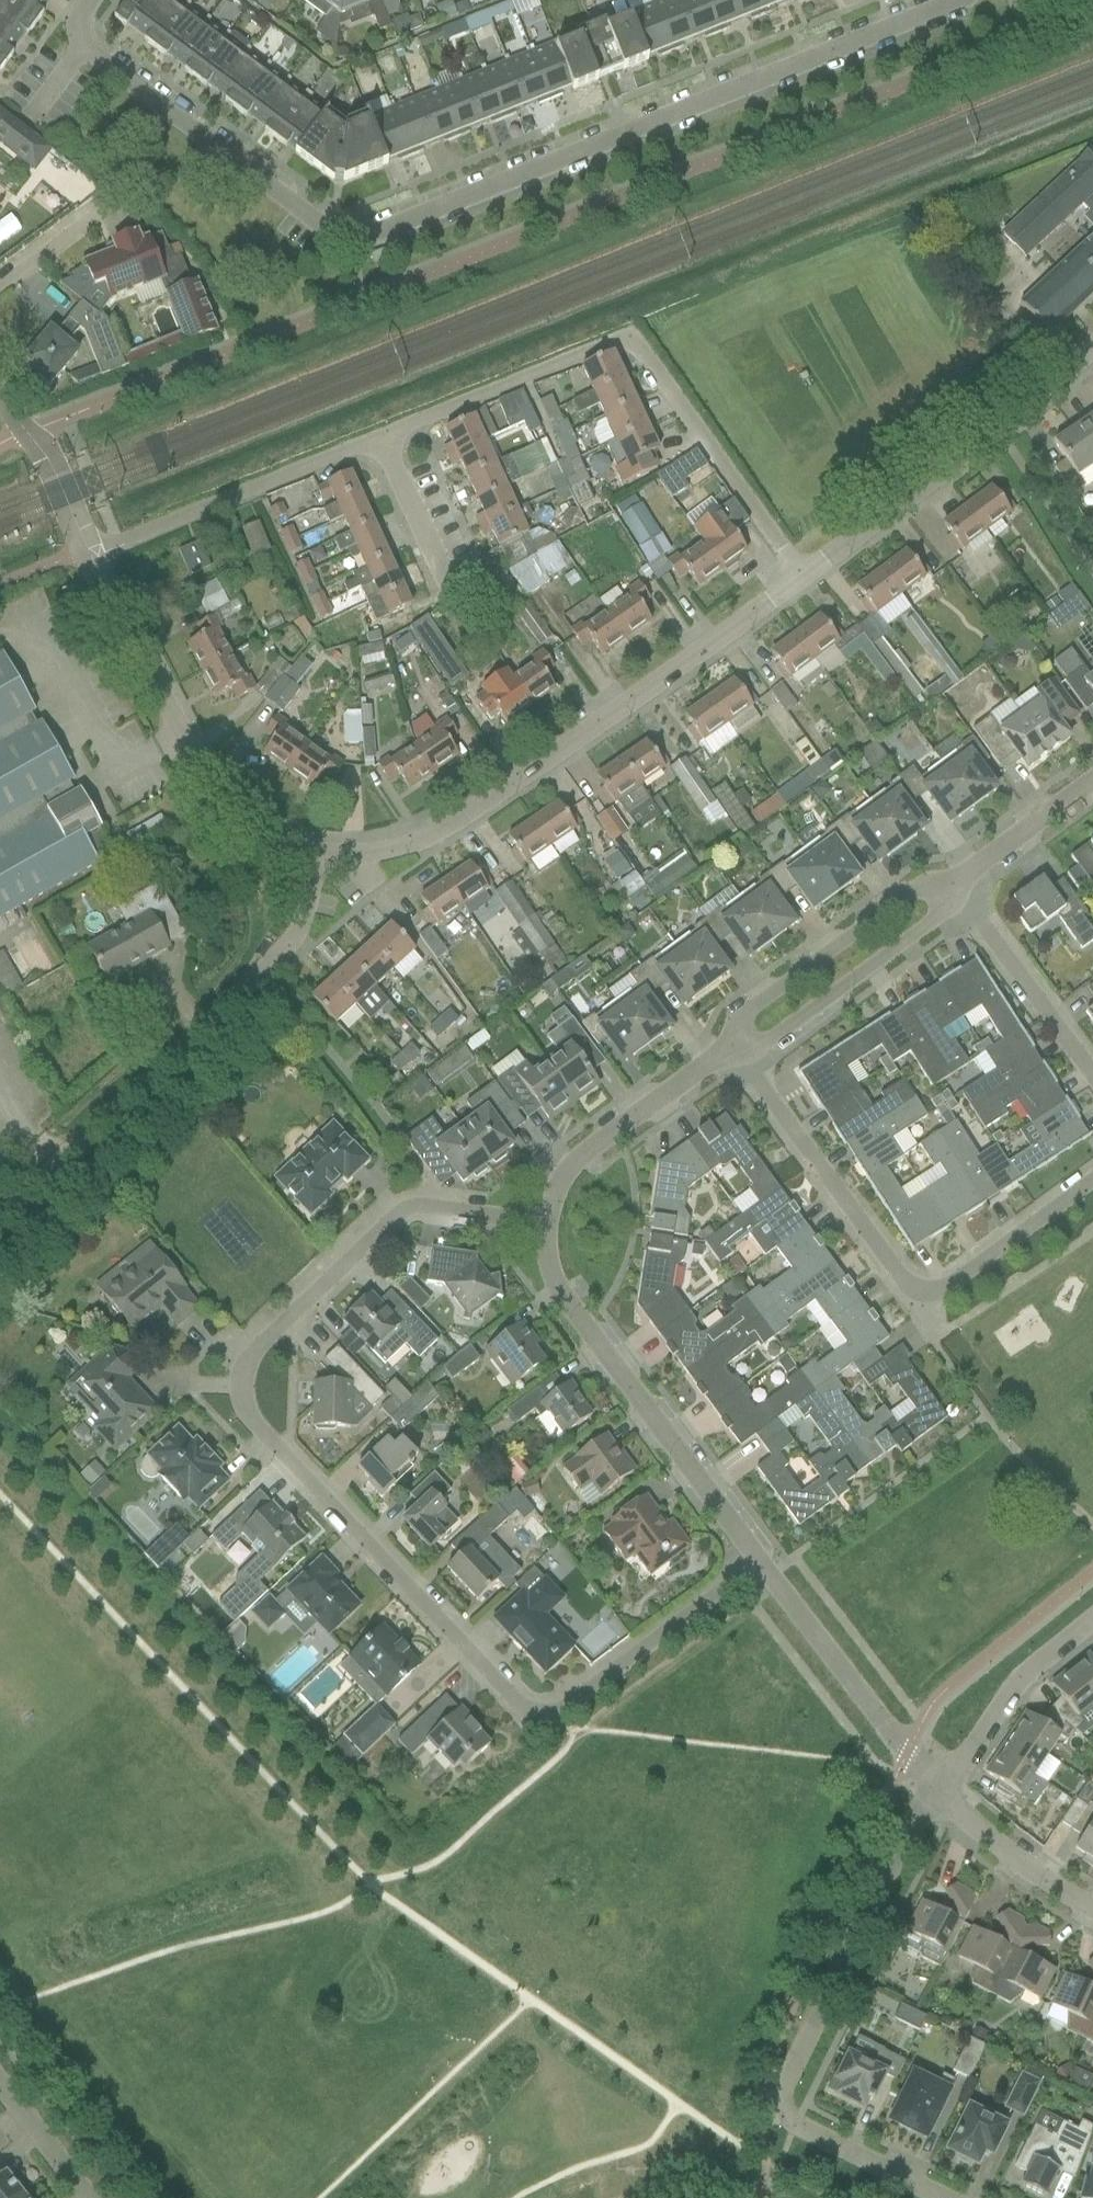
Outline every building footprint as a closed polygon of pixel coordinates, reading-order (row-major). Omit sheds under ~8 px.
[(17,42),(23,33),(27,36),(35,25),(2,0),(0,0),(0,30),(17,42)] [(35,25),(43,14),(40,11),(47,1),(45,0),(2,0),(35,25)] [(160,0),(128,0),(114,19),(125,27),(128,24),(137,31),(160,0)] [(186,7),(177,0),(160,0),(137,31),(146,37),(144,41),(155,49),(186,7)] [(342,0),(303,0),(301,2),(325,19),(320,25),(337,38),(339,27),(342,0)] [(339,27),(353,22),(349,12),(366,5),(372,19),(373,18),(379,32),(390,28),(379,0),(342,0),(339,27)] [(676,0),(662,0),(651,5),(670,53),(683,48),(681,44),(692,40),(676,0)] [(703,0),(676,0),(692,40),(702,35),(704,40),(717,35),(703,0)] [(730,0),(703,0),(717,35),(729,30),(728,25),(738,21),(730,0)] [(757,0),(730,0),(738,21),(749,17),(751,21),(763,16),(757,0)] [(784,0),(757,0),(763,16),(776,11),(775,6),(785,2),(784,0)] [(670,53),(651,5),(628,14),(629,15),(631,22),(646,58),(656,54),(658,58),(670,53)] [(177,60),(206,22),(186,7),(155,49),(165,57),(168,54),(177,60)] [(648,62),(646,58),(631,22),(629,15),(605,25),(579,35),(553,45),(556,51),(571,88),(572,92),(598,82),(597,80),(606,77),(622,70),(623,72),(648,62)] [(474,16),(463,20),(468,32),(469,33),(480,29),(474,16)] [(195,79),(226,37),(206,22),(177,60),(186,67),(184,71),(195,79)] [(5,65),(13,54),(10,52),(17,42),(0,30),(0,62),(5,65)] [(218,91),(247,52),(226,37),(195,79),(205,87),(208,84),(218,91)] [(571,88),(556,51),(553,45),(553,44),(530,53),(550,101),(562,96),(561,92),(571,88)] [(235,110),(267,67),(247,52),(218,91),(227,98),(224,101),(235,110)] [(550,101),(530,53),(507,62),(525,106),(535,102),(537,106),(550,101)] [(525,106),(507,62),(484,72),(503,120),(516,115),(514,111),(525,106)] [(258,121),(287,82),(267,67),(235,110),(246,118),(249,114),(258,121)] [(503,120),(484,72),(461,81),(478,125),(489,121),(491,125),(503,120)] [(478,125),(461,81),(437,90),(456,139),(469,134),(467,129),(478,125)] [(275,139),(307,97),(287,82),(258,121),(267,128),(264,131),(275,139)] [(456,139),(437,90),(414,99),(432,144),(442,139),(444,144),(456,139)] [(327,112),(307,97),(275,139),(286,148),(289,144),(297,150),(323,117),(327,112)] [(432,144),(414,99),(391,109),(410,157),(422,152),(421,148),(432,144)] [(0,109),(0,140),(34,167),(49,148),(0,109)] [(410,157),(391,109),(368,118),(370,123),(386,162),(396,158),(397,162),(410,157)] [(386,162),(370,123),(344,133),(323,117),(297,150),(295,154),(333,183),(343,184),(387,167),(386,162)] [(1090,197),(1092,194),(1092,149),(1013,224),(1035,249),(1082,205),(1089,213),(1083,218),(1092,229),(1092,200),(1090,197)] [(155,255),(151,245),(148,239),(140,242),(136,234),(113,243),(116,252),(84,264),(86,268),(72,273),(74,278),(59,284),(82,302),(99,314),(111,300),(130,292),(133,287),(130,279),(138,276),(150,281),(162,276),(169,294),(167,294),(186,343),(216,332),(205,305),(196,283),(192,285),(180,257),(174,259),(170,249),(155,255)] [(1019,306),(1048,336),(1092,294),(1092,237),(1019,306)] [(51,330),(22,363),(24,364),(23,368),(34,377),(37,375),(49,386),(77,352),(67,343),(80,328),(85,332),(98,365),(102,375),(125,366),(122,356),(108,321),(99,314),(82,302),(55,334),(51,330)] [(582,365),(594,390),(625,376),(613,351),(582,365)] [(636,401),(625,376),(594,390),(594,392),(572,402),(578,414),(600,404),(605,415),(636,401)] [(509,429),(514,427),(534,418),(522,391),(497,401),(506,421),(509,429)] [(551,397),(539,402),(545,415),(557,409),(551,397)] [(647,425),(636,401),(605,415),(616,439),(647,425)] [(557,409),(545,415),(557,440),(569,434),(564,423),(557,409)] [(485,439),(474,416),(447,428),(453,442),(444,446),(449,456),(485,439)] [(1073,430),(1092,459),(1092,417),(1092,416),(1073,430)] [(534,418),(524,422),(529,433),(539,429),(534,418)] [(651,453),(659,450),(647,425),(616,439),(606,443),(624,483),(658,467),(651,453)] [(1054,443),(1068,465),(1058,472),(1055,467),(1054,468),(1073,495),(1092,481),(1092,459),(1073,430),(1054,443)] [(495,462),(485,439),(449,456),(453,465),(462,461),(468,475),(495,462)] [(546,441),(535,445),(539,455),(551,451),(546,441)] [(580,457),(574,446),(562,452),(565,459),(567,463),(580,457)] [(697,448),(667,467),(655,475),(671,499),(687,488),(683,482),(708,465),(697,448)] [(495,462),(468,475),(479,499),(506,486),(522,479),(518,471),(511,455),(495,462)] [(590,481),(580,457),(567,463),(573,476),(565,480),(568,486),(570,490),(590,481)] [(573,476),(567,463),(565,459),(556,464),(562,478),(551,482),(555,492),(568,486),(565,480),(573,476)] [(333,496),(335,499),(359,488),(351,471),(328,482),(329,484),(317,489),(323,501),(333,496)] [(516,509),(506,486),(479,499),(485,512),(476,516),(480,526),(516,509)] [(568,486),(555,492),(558,498),(560,504),(573,498),(570,490),(568,486)] [(991,487),(967,506),(985,530),(997,521),(1015,509),(1004,494),(999,497),(991,487)] [(366,505),(359,488),(335,499),(337,504),(322,510),(328,523),(341,517),(340,517),(366,505)] [(647,566),(658,580),(672,572),(662,557),(671,552),(661,536),(635,497),(614,510),(649,564),(647,566)] [(734,498),(694,526),(705,540),(704,541),(722,567),(724,566),(727,570),(739,561),(736,557),(747,549),(740,539),(744,536),(738,528),(749,520),(734,498)] [(527,504),(516,509),(480,526),(484,535),(493,531),(500,546),(527,533),(522,521),(533,516),(527,504)] [(288,515),(284,505),(271,510),(272,514),(275,521),(288,515)] [(374,521),(366,505),(340,517),(341,517),(343,516),(350,532),(374,521)] [(985,530),(967,506),(942,524),(950,534),(946,538),(954,549),(956,551),(970,541),(984,531),(985,530)] [(381,538),(374,521),(350,532),(350,533),(333,541),(338,552),(347,548),(349,553),(381,538)] [(253,556),(269,549),(258,522),(242,529),(253,556)] [(280,533),(285,544),(297,538),(292,528),(280,533)] [(508,565),(556,537),(556,536),(538,530),(500,549),(508,565)] [(556,537),(508,565),(528,597),(549,584),(547,581),(573,565),(559,543),(556,537)] [(302,549),(297,538),(285,544),(290,555),(302,549)] [(389,555),(381,538),(349,553),(352,558),(360,554),(366,565),(389,555)] [(200,541),(192,544),(179,550),(190,575),(210,566),(200,541)] [(678,555),(668,562),(672,567),(678,576),(687,570),(698,585),(722,567),(704,541),(681,559),(678,555)] [(906,551),(881,570),(899,594),(928,572),(918,558),(914,561),(906,551)] [(397,571),(389,555),(366,565),(367,568),(352,575),(355,581),(343,586),(347,594),(361,588),(397,571)] [(295,566),(300,577),(312,571),(308,561),(295,566)] [(899,594),(881,570),(857,588),(864,599),(860,602),(869,613),(870,616),(876,611),(897,595),(899,594)] [(317,582),(312,571),(300,577),(305,588),(317,582)] [(404,588),(397,571),(361,588),(368,603),(368,604),(404,588)] [(193,592),(206,617),(229,605),(217,580),(193,592)] [(631,595),(607,611),(626,637),(650,620),(640,605),(649,598),(638,582),(627,590),(631,595)] [(1072,585),(1057,596),(1063,605),(1078,594),(1072,585)] [(404,588),(368,604),(376,621),(412,605),(404,588)] [(311,599),(316,610),(327,604),(323,594),(311,599)] [(1063,605),(1056,610),(1065,623),(1088,606),(1078,594),(1063,605)] [(457,598),(441,608),(449,620),(465,610),(457,598)] [(332,615),(327,604),(316,610),(320,620),(332,615)] [(530,607),(518,616),(540,647),(552,638),(530,607)] [(626,637),(607,611),(584,627),(581,623),(571,630),(582,646),(591,640),(601,654),(626,637)] [(188,644),(202,670),(230,655),(216,630),(220,628),(214,616),(197,625),(202,636),(188,644)] [(820,616),(795,634),(813,658),(832,644),(839,654),(862,636),(855,626),(842,636),(832,623),(828,626),(820,616)] [(293,624),(302,639),(312,632),(303,617),(293,624)] [(427,617),(409,629),(411,632),(441,675),(458,664),(428,620),(429,620),(427,617)] [(867,621),(858,628),(872,646),(881,639),(867,621)] [(1009,624),(995,635),(1001,643),(1015,633),(1009,624)] [(378,631),(366,634),(368,642),(380,639),(378,631)] [(813,658),(795,634),(771,653),(778,662),(774,666),(784,680),(813,658)] [(1001,643),(995,635),(981,645),(987,653),(1001,643)] [(409,636),(394,646),(400,655),(415,645),(409,636)] [(894,677),(862,636),(839,654),(846,662),(860,651),(885,684),(894,677)] [(382,643),(355,650),(357,660),(385,654),(382,643)] [(1084,667),(1071,650),(1053,662),(1066,680),(1064,681),(1086,711),(1092,705),(1092,674),(1090,676),(1084,667)] [(536,663),(512,679),(530,705),(555,688),(544,673),(554,667),(543,651),(533,658),(536,663)] [(99,863),(114,854),(100,829),(101,828),(96,818),(100,816),(94,805),(90,808),(81,792),(76,795),(69,783),(74,780),(69,771),(71,769),(70,767),(68,769),(48,735),(51,733),(50,731),(47,733),(42,724),(37,726),(30,714),(35,711),(30,702),(33,701),(31,699),(29,700),(10,666),(12,665),(11,662),(8,664),(3,655),(0,657),(0,919),(99,863)] [(243,681),(230,655),(202,670),(216,697),(232,688),(237,698),(255,689),(249,678),(243,681)] [(265,698),(291,669),(278,658),(267,671),(268,672),(255,687),(257,689),(255,691),(265,698)] [(484,692),(475,699),(485,714),(486,714),(490,720),(499,714),(505,722),(530,705),(512,679),(512,680),(506,671),(481,688),(484,692)] [(390,674),(363,682),(366,693),(394,685),(390,674)] [(300,691),(295,687),(284,678),(265,700),(281,714),(300,691)] [(756,701),(754,698),(746,686),(741,690),(734,680),(709,698),(726,722),(756,701)] [(1033,691),(1012,705),(1021,717),(1048,754),(1069,738),(1062,728),(1078,716),(1074,710),(1061,692),(1053,681),(1035,694),(1033,691)] [(726,722),(709,698),(684,716),(691,725),(686,729),(696,743),(726,722)] [(361,707),(361,712),(361,727),(373,726),(371,707),(361,707)] [(363,744),(362,729),(361,727),(361,712),(347,713),(342,718),(344,746),(362,744),(363,744)] [(288,770),(306,744),(284,727),(286,724),(276,716),(265,731),(274,737),(263,752),(288,770)] [(989,717),(972,730),(985,747),(998,765),(1015,753),(1027,770),(1048,754),(1021,717),(1000,733),(989,717)] [(458,756),(447,741),(457,735),(446,719),(435,726),(439,731),(415,747),(433,773),(458,756)] [(375,758),(373,734),(372,728),(362,729),(363,744),(362,744),(363,759),(375,758)] [(961,747),(940,762),(973,807),(987,797),(986,795),(992,790),(994,792),(995,791),(977,767),(988,760),(976,742),(972,737),(960,745),(961,747)] [(648,742),(622,759),(641,786),(638,783),(668,763),(658,749),(654,751),(648,742)] [(332,780),(341,768),(343,764),(332,756),(329,760),(306,744),(288,770),(312,787),(322,773),(332,780)] [(433,773),(415,747),(391,763),(388,759),(378,766),(389,781),(398,775),(408,790),(433,773)] [(833,751),(819,761),(827,773),(842,762),(833,751)] [(702,813),(711,826),(725,816),(685,758),(670,769),(700,814),(702,813)] [(641,786),(622,759),(596,777),(603,787),(599,790),(608,804),(615,799),(627,817),(651,802),(641,786)] [(784,806),(827,773),(819,761),(775,794),(776,795),(784,806)] [(973,807),(940,762),(920,778),(912,767),(900,776),(917,799),(927,791),(951,823),(952,823),(951,821),(957,816),(959,818),(973,807)] [(906,807),(917,799),(900,776),(888,785),(890,786),(869,801),(902,846),(916,836),(914,834),(921,829),(922,831),(924,830),(906,807)] [(742,835),(754,827),(725,785),(713,793),(742,835)] [(776,795),(750,814),(759,827),(785,807),(784,806),(776,795)] [(651,801),(662,818),(668,814),(658,797),(651,801)] [(902,846),(869,801),(848,817),(847,815),(835,824),(852,846),(862,839),(880,862),(881,862),(879,859),(886,855),(887,857),(902,846)] [(533,820),(550,845),(580,824),(571,810),(566,813),(558,803),(533,820)] [(596,819),(612,843),(629,832),(612,808),(596,819)] [(550,845),(533,820),(508,838),(515,848),(510,851),(518,862),(521,865),(528,860),(550,845)] [(841,854),(852,846),(835,824),(823,832),(824,834),(804,849),(837,894),(851,884),(849,882),(856,877),(857,879),(859,878),(841,854)] [(1071,857),(1077,866),(1067,874),(1080,892),(1092,882),(1092,841),(1071,857)] [(837,894),(804,849),(783,865),(782,863),(770,872),(787,894),(797,886),(815,910),(816,909),(814,907),(821,902),(822,905),(837,894)] [(659,875),(644,885),(656,903),(665,896),(698,873),(683,851),(655,871),(659,875)] [(617,853),(604,863),(616,881),(630,871),(617,853)] [(470,863),(445,880),(463,905),(482,891),(492,884),(490,880),(482,870),(478,873),(470,863)] [(776,902),(787,894),(770,872),(758,880),(759,882),(739,897),(772,942),(786,931),(784,929),(791,924),(792,927),(793,926),(776,902)] [(1075,941),(1081,949),(1092,940),(1092,932),(1091,929),(1082,917),(1087,913),(1075,897),(1062,880),(1050,889),(1042,878),(1012,900),(1022,914),(1017,918),(1029,935),(1056,915),(1075,941)] [(463,905),(445,880),(420,898),(427,908),(423,911),(433,926),(463,905)] [(510,882),(495,893),(521,930),(538,955),(548,969),(563,958),(510,882)] [(772,942),(739,897),(718,912),(716,911),(705,919),(722,942),(732,934),(750,958),(751,957),(749,955),(756,950),(757,952),(772,942)] [(107,980),(168,946),(150,913),(89,947),(107,980)] [(711,950),(722,942),(705,919),(693,928),(694,930),(673,945),(706,990),(721,979),(719,977),(726,972),(727,974),(728,973),(711,950)] [(391,924),(371,943),(395,968),(414,949),(391,924)] [(429,929),(418,937),(436,961),(446,954),(429,929)] [(395,968),(371,943),(352,961),(375,986),(395,968)] [(706,990),(673,945),(653,960),(651,959),(640,967),(657,990),(667,982),(685,1006),(686,1005),(684,1003),(691,998),(692,1000),(706,990)] [(0,953),(0,990),(4,996),(21,986),(2,952),(0,953)] [(939,982),(942,987),(963,1019),(979,1008),(1002,1042),(1021,1029),(975,958),(974,959),(977,964),(961,974),(958,970),(939,982)] [(375,986),(352,961),(332,980),(355,1005),(375,986)] [(646,997),(657,990),(640,967),(628,976),(635,986),(630,990),(619,998),(615,1001),(648,1046),(662,1035),(660,1033),(667,1029),(668,1031),(670,1030),(646,997)] [(564,970),(549,981),(557,992),(572,981),(564,970)] [(335,1023),(355,1005),(332,980),(312,998),(335,1023)] [(557,992),(549,981),(542,986),(550,997),(557,992)] [(922,993),(903,1005),(907,1009),(950,1077),(969,1065),(954,1042),(971,1031),(963,1019),(942,987),(925,997),(922,993)] [(648,1046),(615,1001),(594,1016),(593,1015),(581,1024),(598,1046),(608,1039),(626,1062),(627,1061),(625,1059),(632,1054),(633,1056),(648,1046)] [(449,1009),(439,1019),(448,1030),(459,1020),(449,1009)] [(909,1053),(932,1089),(950,1077),(907,1009),(890,1020),(887,1015),(868,1027),(881,1047),(880,1047),(886,1057),(891,1064),(892,1064),(909,1053)] [(572,1018),(557,1029),(546,1037),(552,1045),(559,1054),(546,1064),(573,1102),(598,1084),(585,1066),(585,1062),(597,1053),(584,1036),(572,1018)] [(447,1031),(448,1030),(439,1019),(428,1029),(438,1040),(447,1031)] [(857,1086),(846,1069),(880,1047),(881,1047),(868,1027),(798,1073),(798,1074),(803,1071),(814,1088),(809,1091),(821,1110),(826,1107),(826,1106),(857,1086)] [(1033,1048),(1021,1029),(1002,1042),(992,1048),(985,1053),(984,1054),(995,1071),(984,1078),(960,1093),(972,1111),(1039,1068),(1039,1067),(1028,1051),(1033,1048)] [(987,1040),(980,1045),(985,1053),(992,1048),(989,1043),(987,1040)] [(411,1045),(401,1054),(409,1064),(420,1054),(411,1045)] [(985,1053),(980,1045),(972,1050),(977,1058),(984,1054),(985,1053)] [(409,1064),(401,1054),(390,1064),(398,1072),(399,1073),(409,1064)] [(891,1064),(886,1057),(879,1062),(884,1069),(891,1064)] [(549,1120),(573,1102),(546,1064),(532,1074),(525,1064),(515,1072),(512,1068),(497,1079),(520,1110),(532,1102),(535,1102),(549,1120)] [(896,1072),(891,1064),(884,1069),(888,1077),(896,1072)] [(1044,1064),(1039,1067),(1039,1068),(972,1111),(984,1130),(1007,1115),(1004,1110),(1016,1102),(1030,1124),(1062,1103),(1051,1086),(1056,1083),(1044,1064)] [(848,1141),(916,1099),(904,1081),(881,1096),(884,1100),(872,1108),(857,1086),(826,1106),(826,1107),(836,1123),(832,1126),(844,1145),(849,1142),(848,1141)] [(510,1105),(494,1083),(466,1104),(475,1117),(462,1127),(489,1164),(492,1161),(495,1165),(507,1156),(504,1152),(513,1146),(503,1132),(505,1130),(505,1125),(497,1114),(510,1105)] [(946,1091),(939,1096),(945,1104),(952,1099),(946,1091)] [(938,1097),(931,1101),(937,1110),(944,1105),(938,1097)] [(887,1117),(848,1141),(849,1142),(859,1158),(855,1162),(866,1180),(885,1168),(886,1169),(917,1149),(906,1131),(928,1117),(927,1116),(916,1099),(887,1117)] [(952,1100),(945,1105),(950,1113),(957,1108),(952,1100)] [(1066,1100),(1062,1103),(1030,1124),(1041,1141),(1007,1163),(1007,1164),(1019,1182),(1090,1136),(1089,1135),(1084,1138),(1074,1121),(1078,1119),(1066,1100)] [(945,1105),(937,1110),(948,1127),(955,1122),(945,1105)] [(698,1134),(687,1142),(709,1174),(719,1167),(724,1169),(733,1162),(752,1187),(748,1190),(757,1204),(758,1204),(779,1189),(745,1142),(748,1140),(739,1127),(735,1129),(725,1115),(710,1126),(708,1124),(697,1133),(698,1134)] [(485,1167),(489,1164),(462,1127),(446,1139),(431,1119),(404,1139),(429,1172),(440,1164),(445,1170),(450,1170),(452,1169),(462,1183),(473,1175),(475,1179),(487,1170),(485,1167)] [(1007,1164),(1007,1163),(996,1146),(978,1158),(955,1122),(948,1127),(938,1133),(980,1200),(981,1200),(997,1189),(1000,1194),(1019,1182),(1007,1164)] [(278,1179),(295,1197),(310,1213),(328,1196),(325,1192),(343,1174),(347,1178),(365,1161),(333,1127),(278,1179)] [(980,1200),(938,1133),(920,1145),(935,1168),(939,1166),(947,1179),(926,1193),(945,1223),(946,1223),(962,1212),(965,1217),(984,1205),(981,1200),(980,1200)] [(991,1137),(996,1145),(1004,1140),(999,1133),(991,1137)] [(687,1190),(709,1174),(687,1142),(675,1151),(677,1154),(664,1164),(658,1163),(650,1218),(652,1219),(650,1232),(686,1238),(689,1220),(683,1212),(687,1190)] [(945,1223),(926,1193),(909,1204),(886,1169),(885,1168),(866,1180),(912,1251),(913,1251),(910,1246),(927,1235),(930,1240),(949,1228),(946,1223),(945,1223)] [(790,1205),(779,1189),(758,1204),(757,1204),(704,1243),(719,1264),(733,1253),(730,1249),(748,1236),(764,1257),(775,1249),(806,1226),(797,1214),(795,1216),(788,1207),(790,1205)] [(815,1238),(806,1226),(775,1249),(782,1258),(788,1258),(793,1265),(791,1270),(761,1291),(758,1287),(744,1297),(759,1318),(833,1263),(822,1248),(819,1249),(812,1240),(815,1238)] [(686,1243),(654,1238),(649,1237),(648,1251),(645,1251),(637,1306),(642,1307),(652,1320),(649,1322),(658,1335),(689,1312),(672,1289),(675,1267),(683,1262),(686,1243)] [(148,1244),(134,1256),(140,1264),(103,1294),(111,1304),(111,1308),(116,1315),(120,1315),(131,1327),(159,1304),(177,1326),(198,1308),(181,1287),(183,1285),(174,1275),(169,1268),(154,1251),(148,1244)] [(432,1248),(426,1282),(448,1286),(453,1286),(453,1290),(454,1294),(455,1297),(457,1300),(459,1303),(462,1305),(465,1307),(468,1308),(472,1308),(476,1308),(479,1307),(482,1305),(485,1303),(488,1300),(489,1297),(490,1293),(501,1298),(499,1274),(489,1281),(488,1278),(486,1276),(483,1274),(481,1272),(478,1271),(475,1271),(477,1255),(432,1248)] [(845,1279),(833,1263),(759,1318),(774,1338),(788,1328),(785,1323),(814,1302),(829,1323),(861,1300),(852,1288),(849,1290),(842,1281),(845,1279)] [(370,1295),(343,1321),(358,1337),(384,1365),(405,1345),(418,1359),(437,1341),(407,1309),(405,1307),(390,1291),(378,1303),(370,1295)] [(685,1372),(759,1318),(744,1297),(730,1308),(734,1312),(704,1333),(699,1334),(693,1327),(696,1322),(689,1312),(658,1335),(667,1347),(669,1345),(676,1354),(674,1356),(685,1372)] [(852,1365),(873,1349),(888,1338),(876,1322),(874,1324),(867,1314),(869,1312),(861,1300),(829,1323),(845,1344),(833,1353),(816,1366),(813,1362),(799,1372),(814,1392),(834,1377),(834,1378),(852,1365)] [(725,1370),(728,1365),(757,1344),(760,1348),(774,1338),(759,1318),(685,1372),(697,1388),(699,1386),(706,1395),(703,1397),(712,1409),(743,1386),(736,1377),(731,1377),(725,1370)] [(523,1324),(505,1337),(485,1352),(511,1387),(526,1375),(544,1362),(533,1347),(538,1344),(523,1324)] [(353,1357),(366,1346),(352,1331),(340,1343),(353,1357)] [(351,1391),(353,1391),(371,1409),(384,1397),(337,1347),(324,1360),(345,1382),(345,1384),(314,1383),(313,1427),(314,1427),(316,1429),(336,1430),(338,1428),(350,1428),(351,1391)] [(459,1354),(443,1370),(451,1381),(479,1360),(469,1347),(459,1354)] [(860,1376),(881,1360),(873,1349),(852,1365),(860,1376)] [(153,1411),(136,1393),(123,1379),(131,1372),(127,1355),(110,1350),(71,1387),(104,1422),(97,1429),(115,1447),(153,1411)] [(889,1371),(881,1360),(860,1376),(868,1388),(883,1377),(892,1389),(896,1386),(915,1411),(896,1425),(892,1419),(880,1428),(889,1441),(890,1441),(894,1447),(895,1449),(900,1455),(912,1447),(910,1445),(947,1418),(904,1360),(889,1371)] [(776,1420),(794,1407),(793,1407),(814,1392),(799,1372),(785,1382),(788,1386),(759,1408),(753,1408),(748,1401),(750,1396),(743,1386),(712,1409),(721,1421),(724,1419),(731,1429),(728,1430),(740,1447),(755,1436),(776,1420)] [(534,1411),(540,1418),(535,1422),(552,1443),(563,1434),(565,1436),(573,1429),(591,1416),(576,1396),(578,1394),(570,1382),(564,1386),(556,1375),(507,1412),(516,1424),(534,1411)] [(884,1457),(895,1449),(894,1447),(890,1441),(889,1441),(880,1428),(892,1419),(883,1407),(873,1415),(873,1421),(866,1426),(861,1424),(840,1394),(844,1391),(834,1378),(834,1377),(814,1392),(868,1466),(882,1455),(884,1457)] [(402,1408),(390,1419),(401,1432),(438,1397),(427,1384),(402,1408)] [(868,1466),(814,1392),(793,1407),(794,1407),(804,1421),(808,1418),(829,1447),(830,1452),(823,1458),(818,1455),(807,1463),(816,1475),(828,1466),(837,1480),(838,1479),(842,1485),(843,1487),(855,1479),(853,1477),(868,1466)] [(390,1419),(402,1408),(391,1398),(380,1409),(390,1419)] [(763,1447),(785,1431),(776,1420),(755,1436),(763,1447)] [(222,1466),(205,1448),(196,1439),(192,1442),(178,1427),(143,1460),(141,1461),(140,1464),(140,1466),(139,1468),(140,1470),(140,1473),(142,1475),(143,1476),(145,1478),(147,1479),(150,1479),(152,1479),(154,1479),(157,1478),(158,1476),(162,1473),(166,1476),(162,1480),(179,1498),(183,1495),(197,1510),(213,1496),(229,1481),(218,1470),(222,1466)] [(798,1527),(835,1500),(836,1502),(848,1493),(843,1487),(842,1485),(838,1479),(837,1480),(828,1466),(816,1475),(820,1480),(801,1494),(783,1469),(787,1466),(778,1454),(793,1443),(785,1431),(763,1447),(771,1458),(756,1469),(798,1527)] [(605,1435),(573,1459),(575,1461),(562,1470),(578,1491),(590,1482),(601,1496),(633,1472),(631,1470),(632,1467),(626,1459),(623,1459),(605,1435)] [(387,1439),(360,1465),(357,1468),(369,1481),(366,1483),(381,1499),(394,1486),(390,1482),(407,1465),(409,1467),(413,1463),(411,1461),(417,1456),(402,1440),(394,1447),(387,1439)] [(514,1486),(528,1473),(514,1456),(499,1469),(514,1486)] [(88,1489),(105,1473),(95,1461),(77,1478),(88,1489)] [(405,1518),(402,1521),(405,1524),(429,1550),(443,1536),(444,1509),(438,1502),(450,1491),(434,1473),(425,1481),(409,1496),(418,1505),(405,1518)] [(534,1479),(519,1483),(522,1496),(538,1492),(534,1479)] [(243,1507),(211,1537),(223,1551),(242,1534),(252,1545),(250,1547),(257,1556),(234,1577),(235,1589),(218,1605),(234,1622),(236,1620),(267,1592),(258,1583),(286,1556),(291,1556),(291,1551),(307,1537),(306,1536),(303,1539),(292,1526),(294,1524),(285,1515),(273,1503),(274,1502),(273,1501),(270,1504),(259,1492),(243,1507)] [(645,1497),(627,1510),(612,1521),(615,1525),(604,1533),(611,1542),(624,1559),(637,1549),(639,1553),(637,1554),(651,1573),(687,1546),(671,1524),(664,1529),(657,1518),(659,1516),(645,1497)] [(446,1569),(477,1601),(497,1582),(503,1588),(520,1572),(495,1544),(478,1560),(472,1553),(508,1518),(496,1505),(450,1547),(459,1557),(446,1569)] [(158,1570),(183,1546),(190,1539),(176,1525),(144,1555),(158,1570)] [(516,1527),(518,1548),(530,1546),(528,1525),(516,1527)] [(190,1539),(183,1546),(193,1556),(208,1542),(198,1531),(190,1539)] [(558,1582),(575,1563),(554,1544),(537,1563),(558,1582)] [(337,1574),(321,1558),(273,1603),(269,1598),(252,1614),(268,1630),(284,1615),(282,1612),(294,1600),(328,1636),(344,1621),(359,1606),(343,1589),(340,1591),(331,1580),(337,1574)] [(573,1646),(545,1616),(562,1599),(545,1580),(526,1597),(522,1592),(494,1619),(515,1641),(517,1639),(525,1648),(523,1650),(545,1673),(573,1646)] [(245,1629),(236,1620),(234,1622),(220,1635),(235,1651),(243,1644),(245,1629)] [(367,1641),(349,1658),(386,1697),(403,1680),(419,1665),(407,1652),(408,1651),(401,1643),(400,1644),(383,1626),(367,1641)] [(1070,1669),(1092,1698),(1092,1658),(1089,1653),(1070,1669)] [(1070,1669),(1050,1684),(1064,1701),(1054,1713),(1075,1732),(1083,1723),(1078,1716),(1092,1704),(1092,1698),(1070,1669)] [(445,1696),(409,1731),(422,1745),(427,1741),(453,1769),(458,1764),(463,1770),(490,1745),(475,1729),(477,1727),(468,1717),(468,1716),(461,1708),(459,1710),(445,1696)] [(395,1726),(376,1706),(374,1706),(342,1736),(328,1750),(329,1751),(348,1770),(355,1764),(395,1726)] [(1075,1732),(1054,1713),(1043,1724),(1025,1712),(1011,1732),(1046,1756),(1059,1736),(1066,1741),(1075,1732)] [(1046,1756),(1011,1732),(998,1752),(1033,1776),(1046,1756)] [(1033,1776),(998,1752),(984,1773),(1003,1785),(996,1796),(1019,1812),(1027,1800),(1020,1795),(1033,1776)] [(1071,1830),(1087,1806),(1076,1799),(1072,1804),(1060,1823),(1071,1830)] [(1092,1866),(1092,1806),(1089,1803),(1087,1806),(1071,1830),(1082,1837),(1075,1849),(1085,1856),(1082,1861),(1092,1868),(1092,1866)] [(920,1958),(939,1968),(963,1922),(974,1901),(971,1892),(956,1884),(945,1892),(955,1908),(946,1914),(922,1902),(909,1926),(906,1931),(921,1939),(920,1958)] [(990,1994),(1025,1927),(1022,1918),(1008,1911),(996,1919),(1006,1935),(997,1941),(972,1927),(962,1947),(957,1958),(972,1965),(971,1984),(990,1994)] [(1025,1927),(990,1994),(1009,2004),(1024,1992),(1039,2000),(1054,1970),(1030,1958),(1030,1947),(1049,1946),(1048,1932),(1034,1924),(1025,1927)] [(1092,2023),(1092,1984),(1090,1986),(1064,1975),(1051,2005),(1066,2013),(1066,2032),(1085,2041),(1092,2023)] [(929,2004),(924,2014),(968,2034),(978,2012),(968,2007),(963,2020),(929,2004)] [(919,2032),(926,2018),(900,2005),(893,2019),(919,2032)] [(971,2036),(985,2042),(989,2034),(976,2027),(971,2036)] [(969,2080),(985,2046),(969,2038),(952,2071),(969,2080)] [(904,2061),(874,2046),(865,2064),(848,2056),(837,2078),(834,2076),(827,2090),(862,2107),(866,2099),(871,2101),(873,2097),(872,2097),(881,2078),(893,2084),(904,2061)] [(1065,2083),(1071,2068),(1069,2063),(1059,2069),(1052,2077),(1065,2083)] [(1092,2081),(1092,2077),(1074,2069),(1068,2083),(1088,2092),(1092,2081)] [(902,2095),(890,2121),(914,2132),(925,2138),(928,2132),(954,2080),(942,2074),(937,2085),(931,2082),(928,2088),(912,2081),(905,2096),(902,2095)] [(1021,2075),(1005,2108),(1024,2117),(1040,2084),(1021,2075)] [(969,2108),(959,2130),(949,2149),(959,2154),(956,2159),(970,2166),(973,2161),(976,2163),(983,2149),(991,2153),(1005,2126),(1003,2125),(1006,2120),(986,2110),(983,2115),(969,2108)] [(1014,2167),(1027,2173),(1022,2184),(1021,2184),(1020,2185),(1045,2197),(1046,2196),(1067,2152),(1081,2159),(1092,2128),(1092,2127),(1081,2121),(1077,2129),(1061,2122),(1055,2135),(1034,2125),(1014,2167)] [(1090,2179),(1086,2178),(1081,2196),(1077,2195),(1076,2197),(1092,2197),(1092,2166),(1090,2179)] [(24,2196),(5,2173),(0,2177),(0,2197),(21,2197),(24,2196)]
